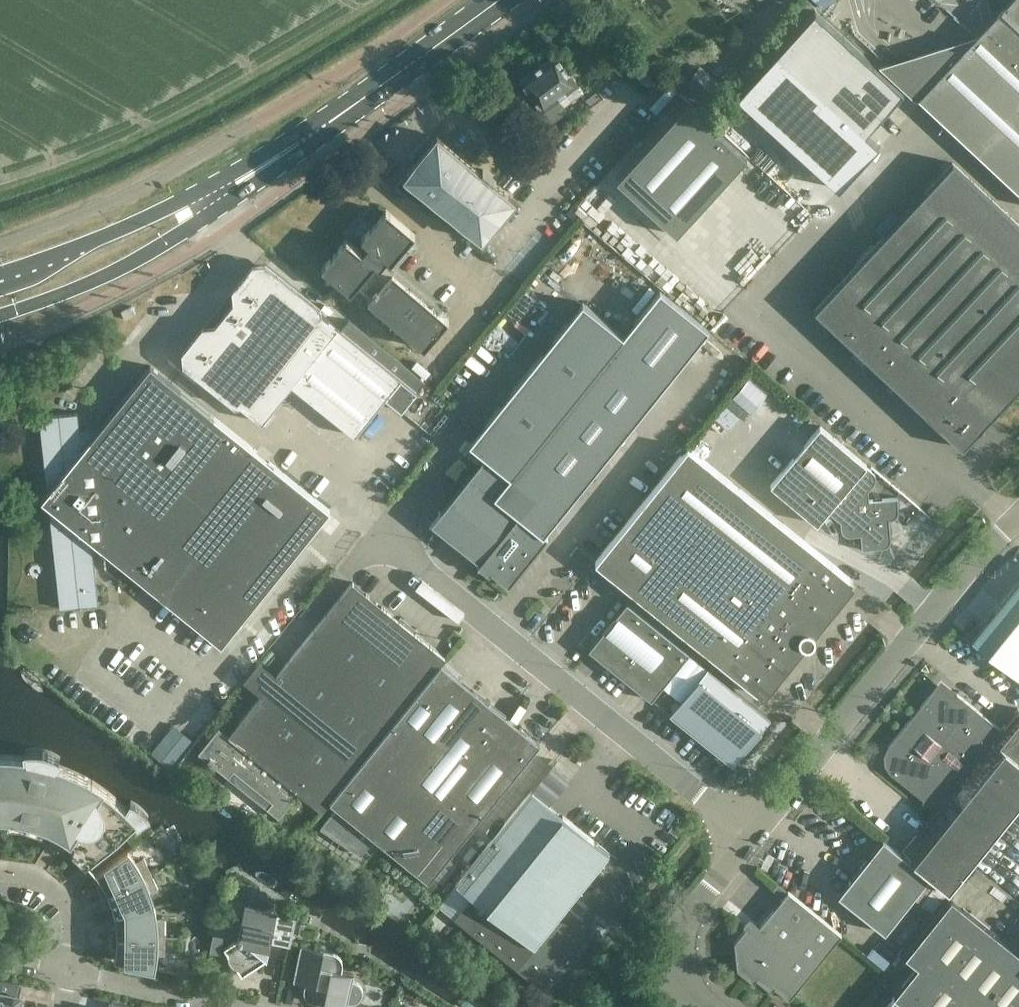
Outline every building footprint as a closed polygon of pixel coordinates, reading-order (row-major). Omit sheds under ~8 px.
[(1018,193),(1018,0),(1009,0),(953,60),(941,49),(882,68),(879,64),(878,65),(916,100),(917,99),(1018,193)] [(906,95),(817,13),(739,98),(840,192),(881,148),(868,136),(906,95)] [(660,72),(629,45),(612,65),(644,92),(660,72)] [(520,81),(551,123),(567,111),(566,109),(585,95),(555,55),(520,81)] [(726,86),(702,65),(686,85),(710,105),(726,86)] [(678,226),(746,147),(684,94),(616,173),(678,226)] [(482,240),(516,200),(494,182),(496,180),(483,169),(481,171),(437,134),(432,140),(427,135),(409,156),(415,161),(403,174),(482,240)] [(991,418),(1018,389),(1018,225),(952,164),(814,309),(963,447),(991,418)] [(374,224),(403,249),(415,235),(387,210),(374,224)] [(403,249),(374,224),(361,239),(369,245),(362,253),(347,239),(334,253),(376,290),(389,276),(379,268),(386,260),(390,264),(403,249)] [(357,284),(371,296),(376,290),(334,253),(321,268),(350,293),(357,284)] [(355,435),(385,396),(401,409),(424,381),(348,319),(340,329),(263,267),(254,268),(236,290),(237,299),(213,329),(204,330),(186,353),(187,362),(261,421),(291,384),(355,435)] [(381,313),(406,284),(392,272),(389,276),(376,290),(371,296),(367,300),(381,313)] [(395,325),(420,296),(406,284),(381,313),(395,325)] [(519,513),(480,560),(477,564),(479,565),(481,562),(509,584),(548,535),(544,532),(708,328),(660,289),(623,334),(494,494),(519,513)] [(420,296),(395,325),(409,337),(434,308),(420,296)] [(494,494),(623,334),(582,302),(470,442),(486,455),(432,521),(480,560),(519,513),(494,494)] [(434,308),(409,337),(423,349),(448,321),(434,308)] [(221,644),(329,510),(151,366),(100,429),(82,431),(80,411),(36,415),(45,496),(41,501),(46,505),(57,611),(101,606),(95,549),(103,548),(221,644)] [(887,517),(897,516),(895,495),(867,497),(867,487),(877,475),(863,463),(864,462),(818,424),(769,482),(815,521),(826,508),(839,519),(841,534),(859,532),(861,546),(889,543),(887,517)] [(595,561),(634,592),(726,477),(687,446),(595,561)] [(726,477),(634,592),(760,694),(802,642),(804,642),(806,641),(808,641),(809,640),(810,639),(810,638),(811,637),(812,635),(812,634),(812,633),(811,632),(811,631),(853,579),(726,477)] [(228,734),(299,791),(322,810),(330,800),(441,663),(446,657),(352,581),(276,674),(261,662),(245,681),(261,693),(228,734)] [(972,638),(1018,676),(1018,581),(972,638)] [(626,602),(589,648),(651,698),(688,652),(626,602)] [(540,742),(444,665),(441,663),(330,800),(337,806),(320,827),(361,854),(375,836),(428,879),(540,742)] [(770,718),(769,717),(707,667),(670,713),(733,764),(770,718)] [(933,812),(981,850),(1018,802),(1018,708),(1018,707),(1001,728),(956,692),(947,688),(937,689),(929,695),(888,745),(884,754),(886,764),(891,772),(936,808),(933,812)] [(173,759),(192,737),(174,722),(155,745),(173,759)] [(299,791),(228,734),(219,726),(199,751),(228,775),(233,769),(272,800),(267,806),(279,816),(299,791)] [(30,818),(55,828),(70,837),(92,858),(114,839),(136,821),(133,817),(130,813),(128,811),(96,784),(51,762),(45,759),(36,758),(28,758),(0,758),(0,814),(30,818)] [(552,794),(567,776),(552,765),(538,783),(552,794)] [(610,852),(532,788),(456,882),(473,895),(455,916),(548,991),(598,930),(589,923),(594,916),(593,910),(587,911),(582,917),(567,905),(610,852)] [(933,812),(901,852),(930,875),(949,890),(981,850),(933,812)] [(901,852),(883,838),(838,894),(885,931),(930,875),(901,852)] [(104,894),(151,872),(144,856),(136,860),(128,848),(96,872),(104,885),(101,886),(104,894)] [(151,872),(104,894),(107,901),(111,899),(115,913),(154,905),(151,892),(158,888),(151,872)] [(790,999),(842,934),(788,890),(754,933),(747,927),(735,941),(737,970),(753,982),(756,979),(772,991),(775,987),(790,999)] [(951,897),(905,954),(917,964),(883,1006),(1018,1006),(1018,951),(951,897)] [(113,928),(113,936),(165,936),(165,918),(156,918),(154,905),(115,913),(117,928),(113,928)] [(290,945),(296,917),(277,913),(277,911),(245,905),(238,938),(224,947),(228,953),(228,954),(228,959),(230,963),(233,966),(237,968),(238,969),(242,975),(267,958),(271,941),(290,945)] [(114,959),(154,967),(156,953),(165,953),(165,936),(113,936),(113,944),(117,944),(115,956),(114,959)] [(343,962),(343,960),(342,958),(341,956),(340,954),(338,952),(336,951),(334,950),(301,943),(294,979),(307,981),(306,990),(304,990),(304,992),(305,994),(306,996),(307,998),(309,999),(311,1000),(313,1001),(342,1006),(347,1006),(348,1002),(350,1003),(352,1003),(354,1002),(356,1001),(358,1000),(360,999),(361,997),(362,995),(363,993),(363,991),(363,988),(362,986),(361,984),(359,982),(357,980),(355,979),(353,979),(354,973),(342,970),(343,965),(343,962)] [(24,1004),(19,1003),(21,995),(17,994),(19,982),(0,978),(0,1006),(23,1006),(24,1004)]
